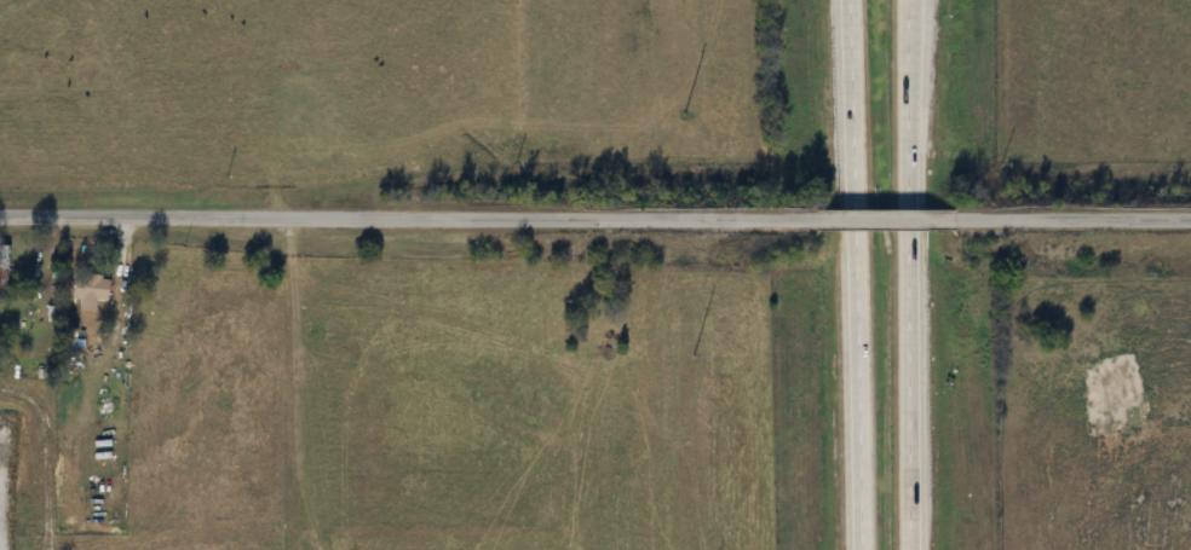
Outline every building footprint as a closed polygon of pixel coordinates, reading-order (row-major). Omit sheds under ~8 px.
[(81,297),(81,314),(96,314),(96,301),(109,301),(109,275),(76,275),(76,297),(81,297)]
